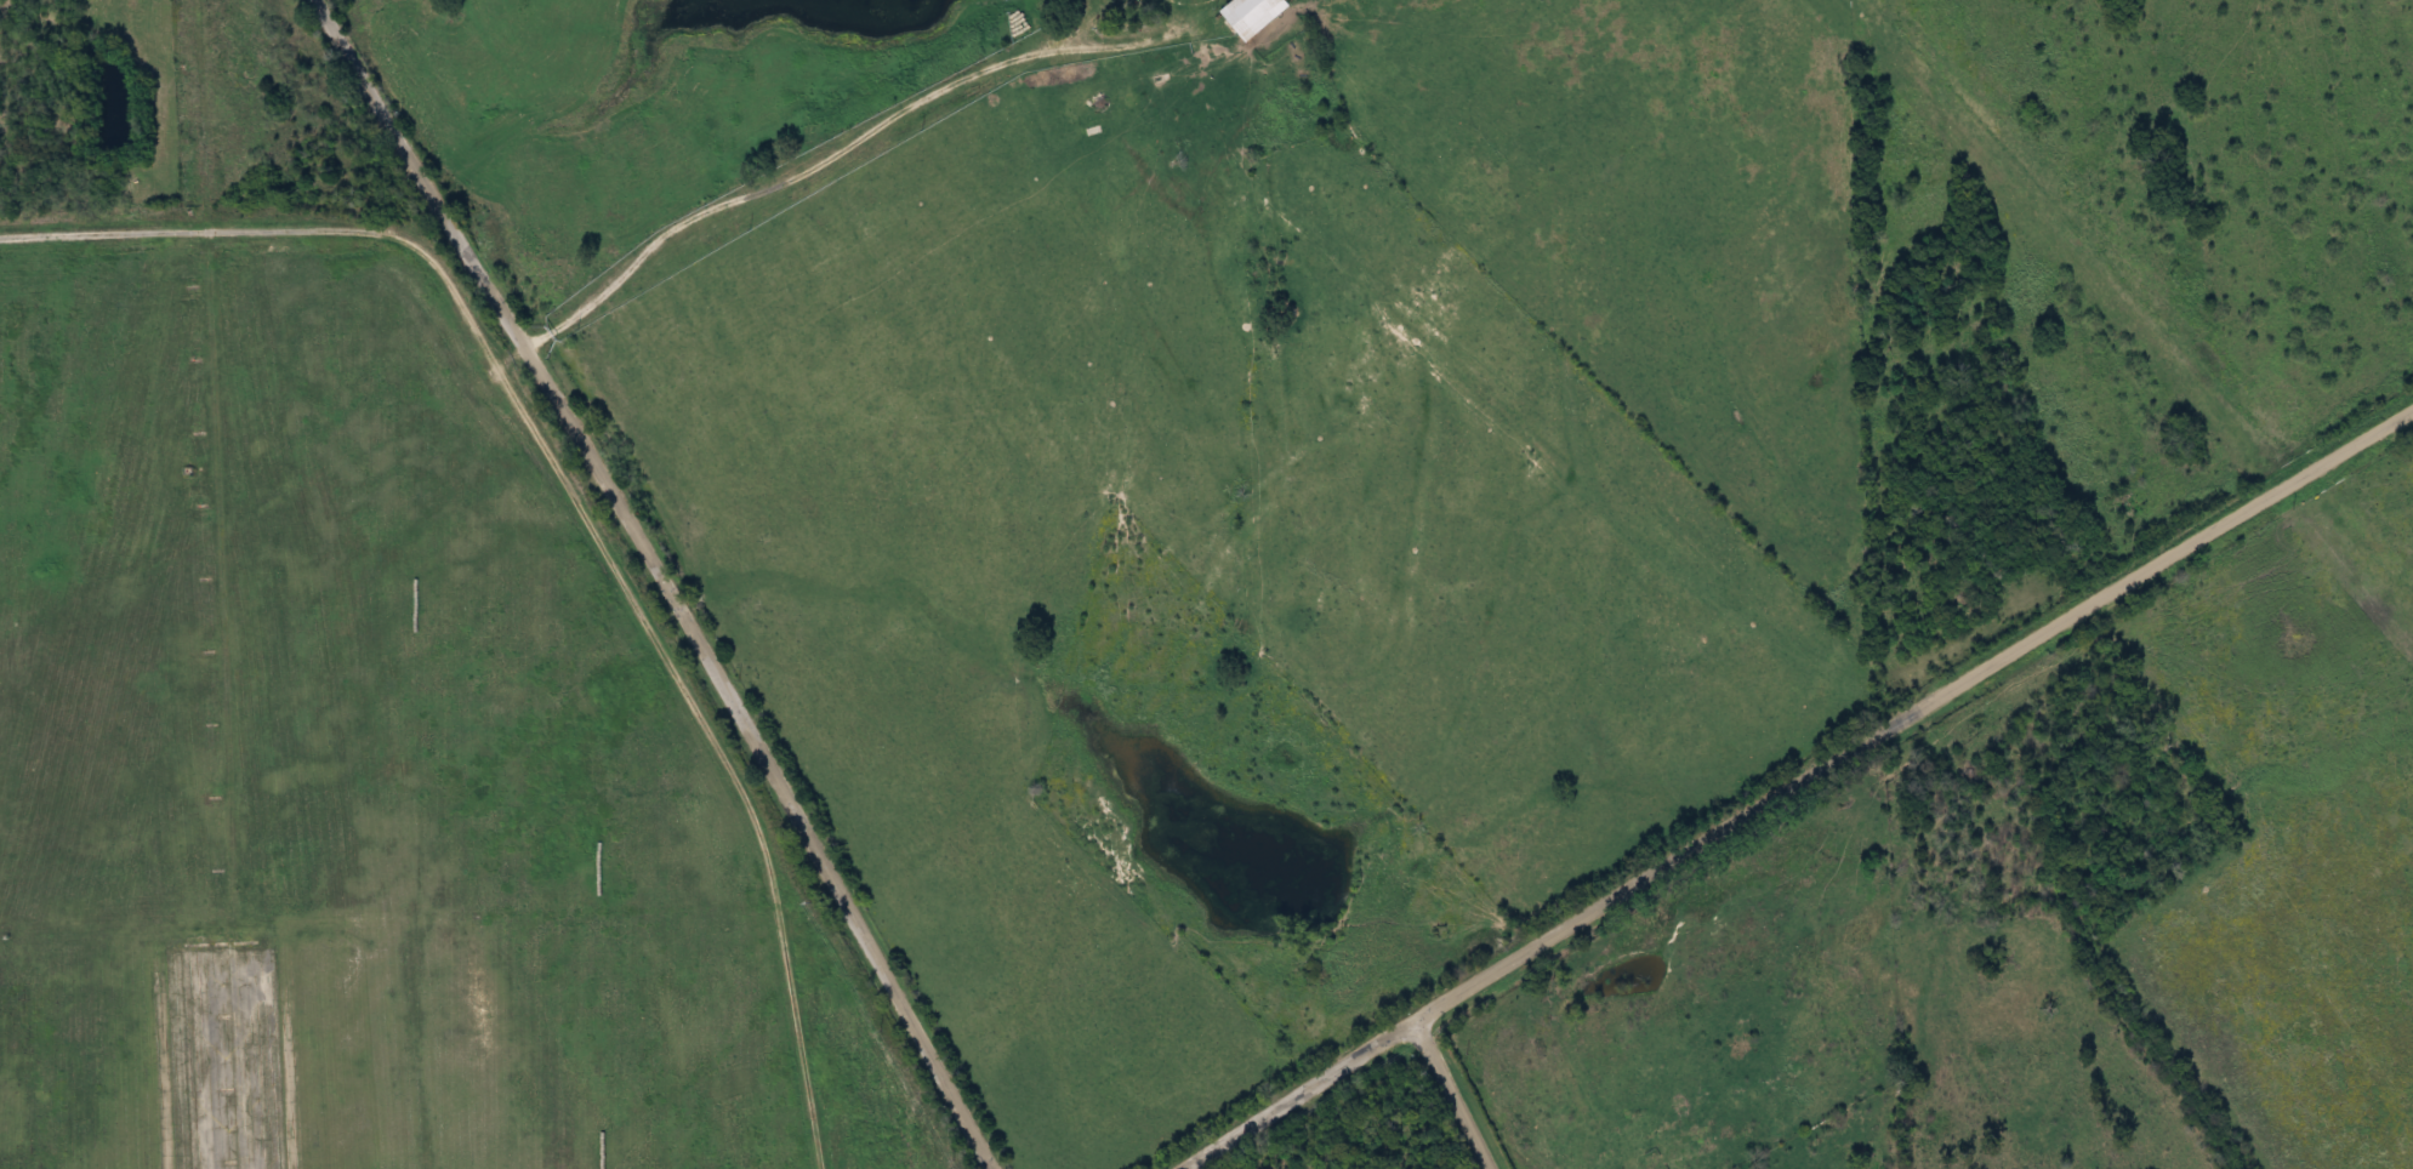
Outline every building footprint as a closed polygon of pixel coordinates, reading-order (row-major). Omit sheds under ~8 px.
[(1289,10),(1282,0),(1234,0),(1221,9),(1245,42),(1289,10)]
